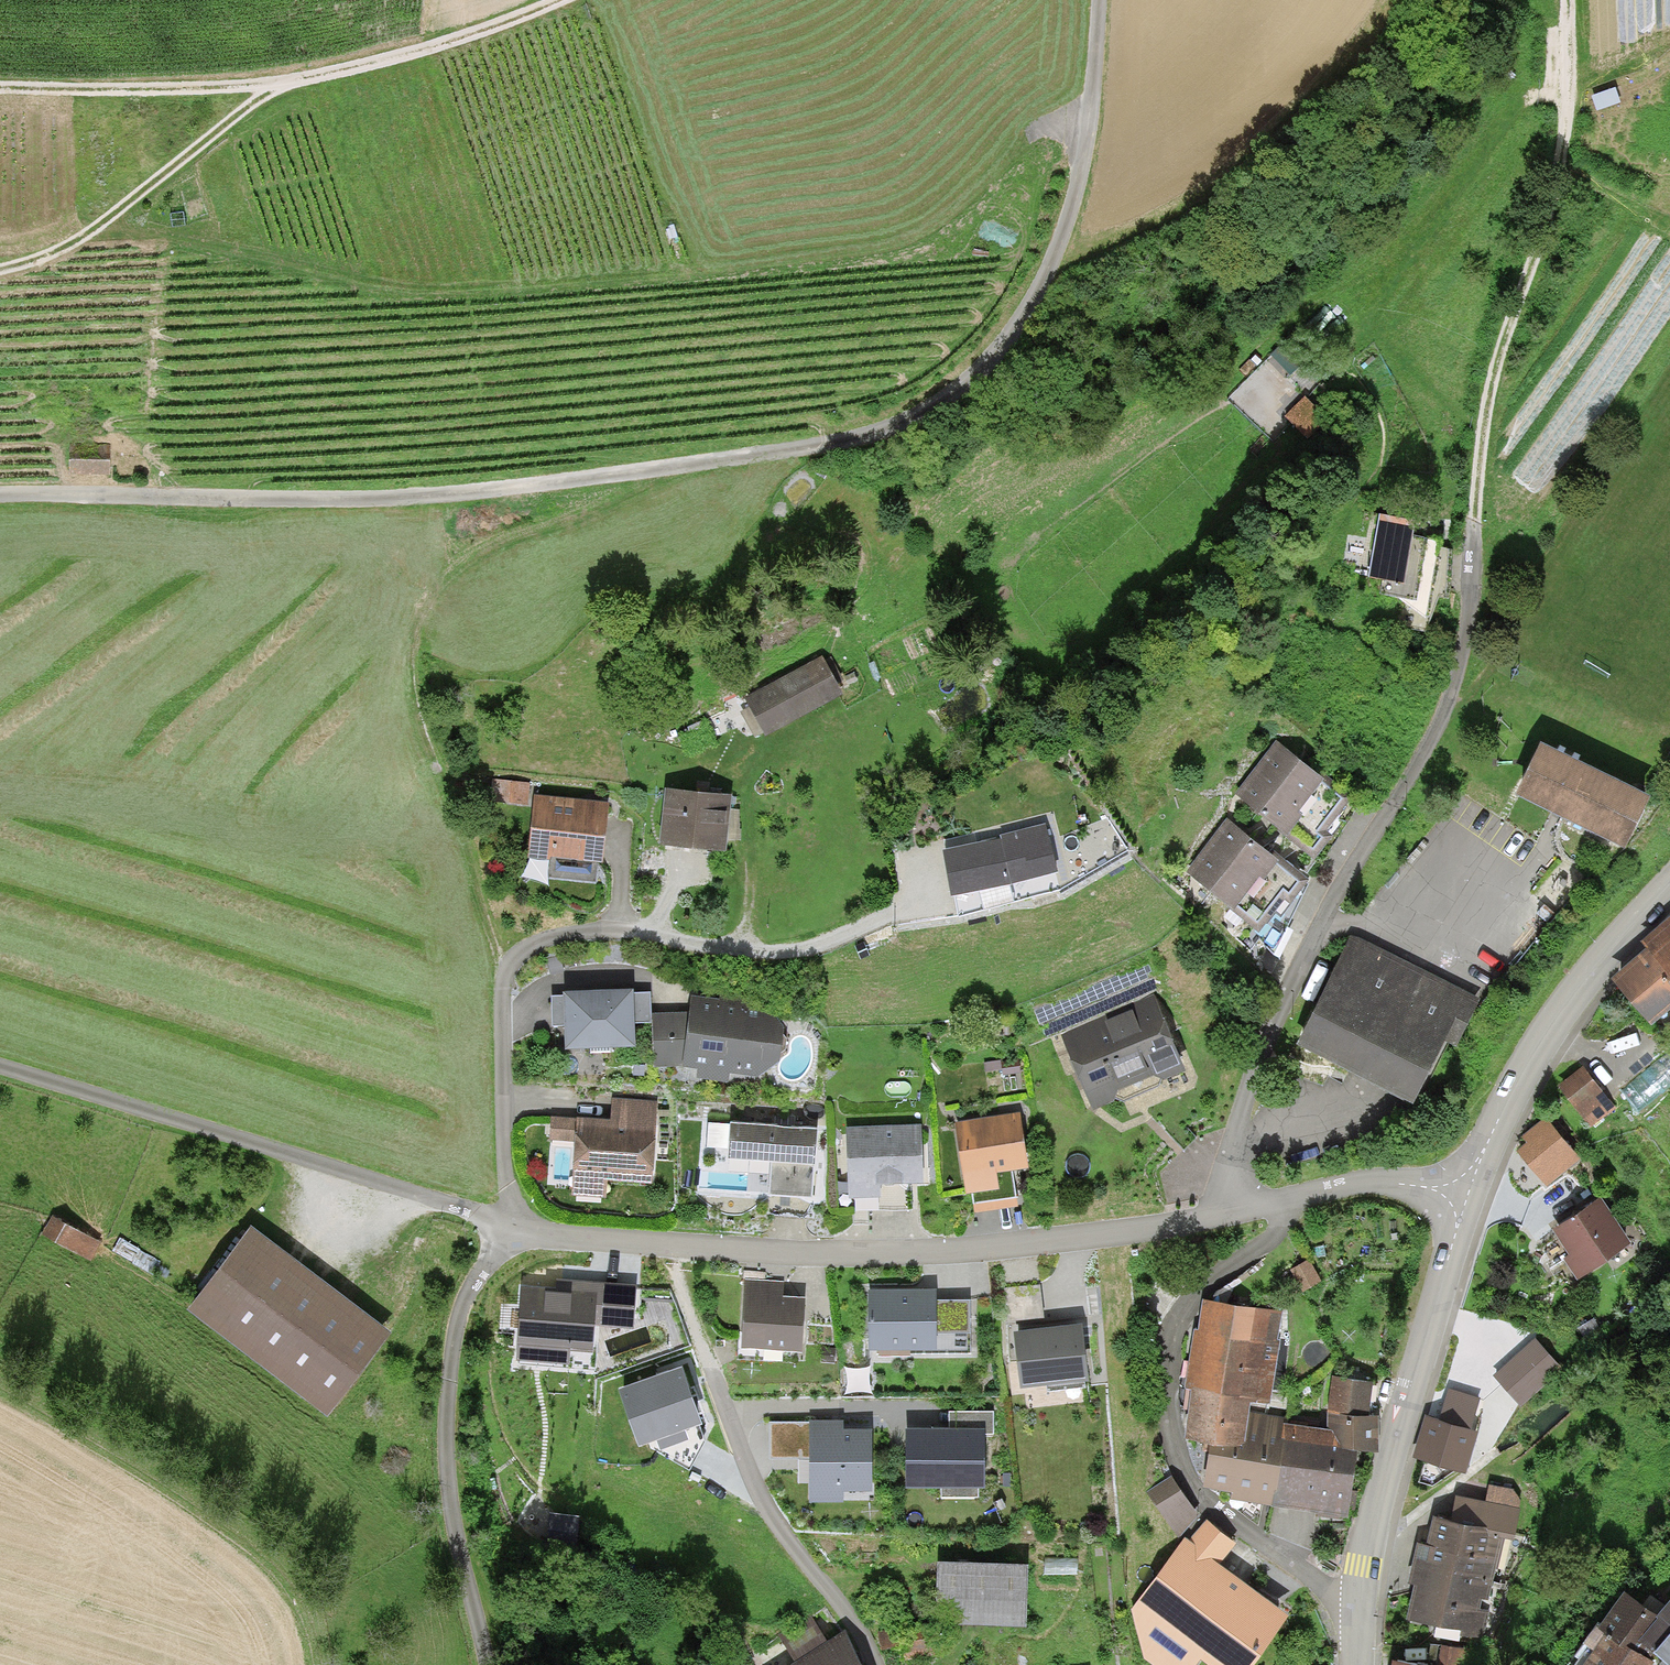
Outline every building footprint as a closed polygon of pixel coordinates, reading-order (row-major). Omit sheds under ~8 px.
[(1300,395),(1281,413),(1299,430),(1317,412),(1300,395)] [(103,457),(65,457),(65,473),(103,473),(103,457)] [(1371,507),(1362,566),(1397,571),(1405,512),(1371,507)] [(817,657),(744,697),(762,727),(834,688),(817,657)] [(1279,743),(1240,791),(1311,849),(1323,834),(1317,830),(1344,796),(1279,743)] [(1547,746),(1528,787),(1628,834),(1648,793),(1547,746)] [(524,784),(487,781),(486,799),(522,802),(524,784)] [(665,784),(660,836),(716,842),(721,789),(665,784)] [(594,801),(529,796),(525,847),(590,852),(594,801)] [(1229,819),(1190,870),(1257,920),(1285,883),(1292,889),(1302,875),(1229,819)] [(1044,829),(945,852),(955,896),(1054,873),(1044,829)] [(1642,936),(1647,943),(1669,973),(1669,914),(1642,936)] [(1352,941),(1306,1039),(1414,1088),(1441,1030),(1454,1036),(1472,996),(1352,941)] [(1669,996),(1669,973),(1647,943),(1613,969),(1647,1014),(1669,996)] [(768,1005),(688,994),(686,1012),(680,1055),(695,1057),(693,1070),(721,1073),(723,1061),(751,1065),(772,1049),(774,1028),(768,1005)] [(626,1042),(625,996),(564,997),(565,1043),(626,1042)] [(1151,1004),(1065,1042),(1092,1101),(1178,1063),(1151,1004)] [(686,1012),(650,1012),(650,1054),(680,1055),(686,1012)] [(1014,1061),(1000,1061),(1000,1072),(1014,1073),(1014,1061)] [(1564,1085),(1593,1125),(1615,1110),(1586,1069),(1564,1085)] [(598,1170),(643,1170),(643,1099),(607,1099),(607,1117),(570,1117),(570,1136),(570,1189),(598,1188),(598,1170)] [(1012,1115),(953,1125),(963,1186),(989,1182),(986,1162),(1019,1157),(1012,1115)] [(809,1122),(724,1116),(721,1150),(767,1153),(765,1189),(805,1191),(809,1122)] [(570,1136),(570,1117),(548,1117),(548,1136),(570,1136)] [(1543,1120),(1514,1144),(1543,1178),(1572,1154),(1543,1120)] [(908,1126),(842,1129),(844,1189),(874,1188),(874,1174),(910,1172),(908,1126)] [(1620,1241),(1591,1196),(1554,1220),(1574,1249),(1568,1253),(1578,1268),(1620,1241)] [(50,1220),(43,1234),(86,1256),(94,1242),(50,1220)] [(244,1227),(188,1305),(319,1400),(376,1322),(244,1227)] [(1300,1261),(1289,1268),(1300,1287),(1311,1281),(1300,1261)] [(522,1277),(521,1353),(573,1353),(574,1339),(598,1339),(598,1318),(641,1318),(641,1278),(522,1277)] [(929,1293),(868,1293),(868,1344),(929,1344),(929,1293)] [(792,1339),(795,1301),(744,1298),(741,1335),(792,1339)] [(1199,1300),(1188,1372),(1191,1372),(1244,1381),(1269,1385),(1281,1313),(1199,1300)] [(1078,1320),(1011,1326),(1016,1382),(1083,1376),(1078,1320)] [(1536,1343),(1495,1379),(1520,1407),(1561,1371),(1536,1343)] [(664,1442),(710,1428),(689,1358),(624,1378),(641,1434),(660,1429),(664,1442)] [(1235,1433),(1244,1381),(1191,1372),(1182,1424),(1235,1433)] [(1326,1403),(1360,1406),(1363,1378),(1328,1375),(1326,1403)] [(1447,1390),(1437,1421),(1472,1431),(1481,1400),(1447,1390)] [(1228,1482),(1227,1495),(1338,1505),(1344,1434),(1369,1437),(1372,1407),(1360,1406),(1326,1403),(1324,1423),(1243,1416),(1242,1436),(1206,1432),(1202,1480),(1228,1482)] [(1467,1478),(1480,1433),(1472,1431),(1437,1421),(1425,1417),(1412,1458),(1424,1462),(1418,1483),(1432,1487),(1451,1474),(1467,1478)] [(856,1485),(857,1426),(785,1425),(784,1451),(803,1451),(802,1484),(856,1485)] [(976,1482),(976,1432),(909,1432),(908,1481),(976,1482)] [(1170,1477),(1147,1492),(1178,1538),(1200,1523),(1170,1477)] [(1485,1485),(1482,1502),(1511,1507),(1512,1501),(1506,1489),(1485,1485)] [(1455,1497),(1451,1518),(1495,1526),(1507,1528),(1511,1507),(1482,1502),(1455,1497)] [(1429,1513),(1409,1614),(1475,1627),(1495,1526),(1451,1518),(1429,1513)] [(1132,1611),(1145,1659),(1152,1664),(1198,1664),(1200,1663),(1203,1664),(1254,1664),(1288,1619),(1219,1572),(1237,1546),(1204,1520),(1185,1547),(1181,1544),(1132,1611)] [(1020,1559),(935,1556),(933,1611),(1018,1614),(1020,1559)] [(1569,1664),(1639,1664),(1647,1653),(1627,1639),(1650,1606),(1623,1588),(1569,1664)] [(1639,1628),(1669,1655),(1669,1593),(1639,1628)] [(794,1663),(826,1645),(816,1629),(785,1647),(794,1663)] [(792,1664),(857,1664),(839,1636),(826,1645),(794,1663),(792,1664)] [(1387,1664),(1460,1664),(1463,1648),(1435,1643),(1433,1660),(1389,1653),(1387,1664)]
